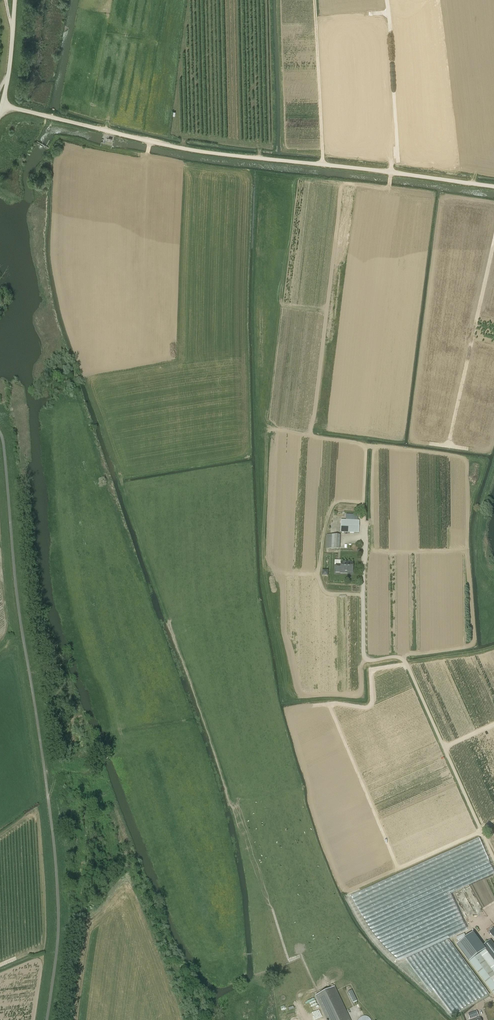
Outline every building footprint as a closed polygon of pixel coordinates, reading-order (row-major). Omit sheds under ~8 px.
[(359,521),(341,520),(340,533),(359,533),(359,521)] [(326,535),(326,549),(339,549),(339,535),(326,535)] [(353,563),(341,563),(341,560),(335,560),(335,565),(336,565),(336,573),(341,573),(345,573),(345,572),(353,572),(353,563)] [(457,945),(469,962),(493,996),(493,945),(491,941),(483,946),(473,933),(457,945)] [(315,996),(326,1019),(350,1019),(334,987),(315,996)] [(349,992),(348,993),(353,1003),(357,1001),(352,991),(351,991),(349,992)] [(306,1001),(304,1002),(306,1006),(315,1002),(312,995),(305,998),(306,1001)] [(281,1009),(288,1006),(286,1000),(279,1003),(281,1009)] [(480,1018),(479,1018),(478,1016),(477,1011),(468,1014),(470,1019),(477,1017),(477,1019),(475,1019),(481,1019),(480,1018)]
